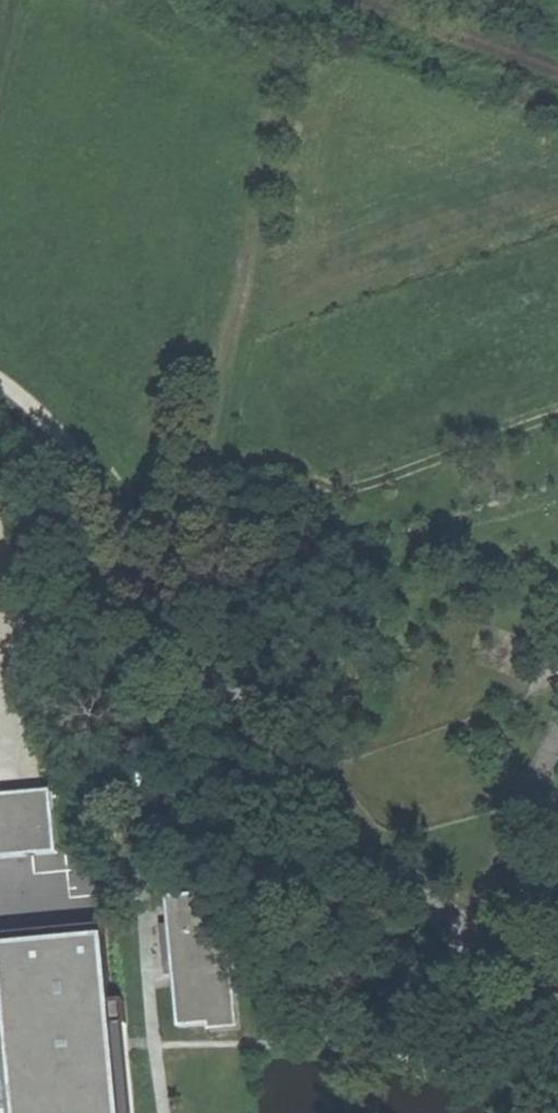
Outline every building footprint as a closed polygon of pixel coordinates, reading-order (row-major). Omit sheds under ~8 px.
[(0,794),(0,856),(59,850),(54,789),(0,794)] [(214,1030),(244,1026),(229,901),(171,903),(183,1026),(213,1023),(214,1030)] [(122,923),(0,934),(0,1112),(139,1112),(122,923)]
